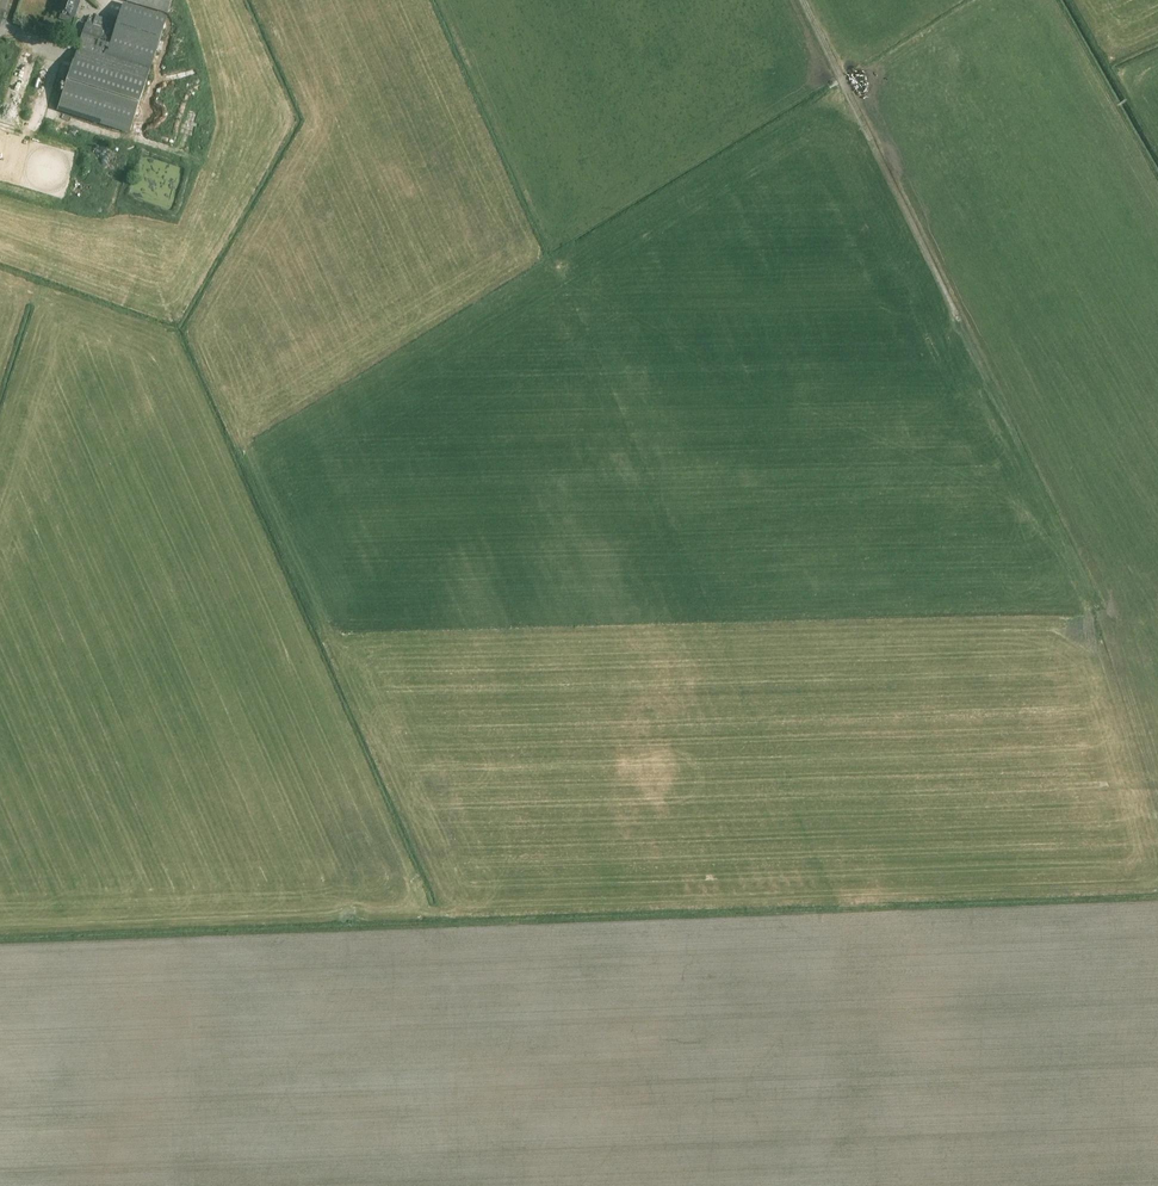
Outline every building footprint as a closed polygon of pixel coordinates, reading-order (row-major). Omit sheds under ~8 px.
[(80,0),(58,0),(55,11),(75,17),(80,0)] [(173,0),(127,0),(126,2),(168,14),(173,0)] [(130,134),(167,20),(123,6),(117,22),(97,15),(95,21),(88,19),(58,111),(130,134)] [(38,23),(45,20),(42,12),(35,15),(38,23)]
